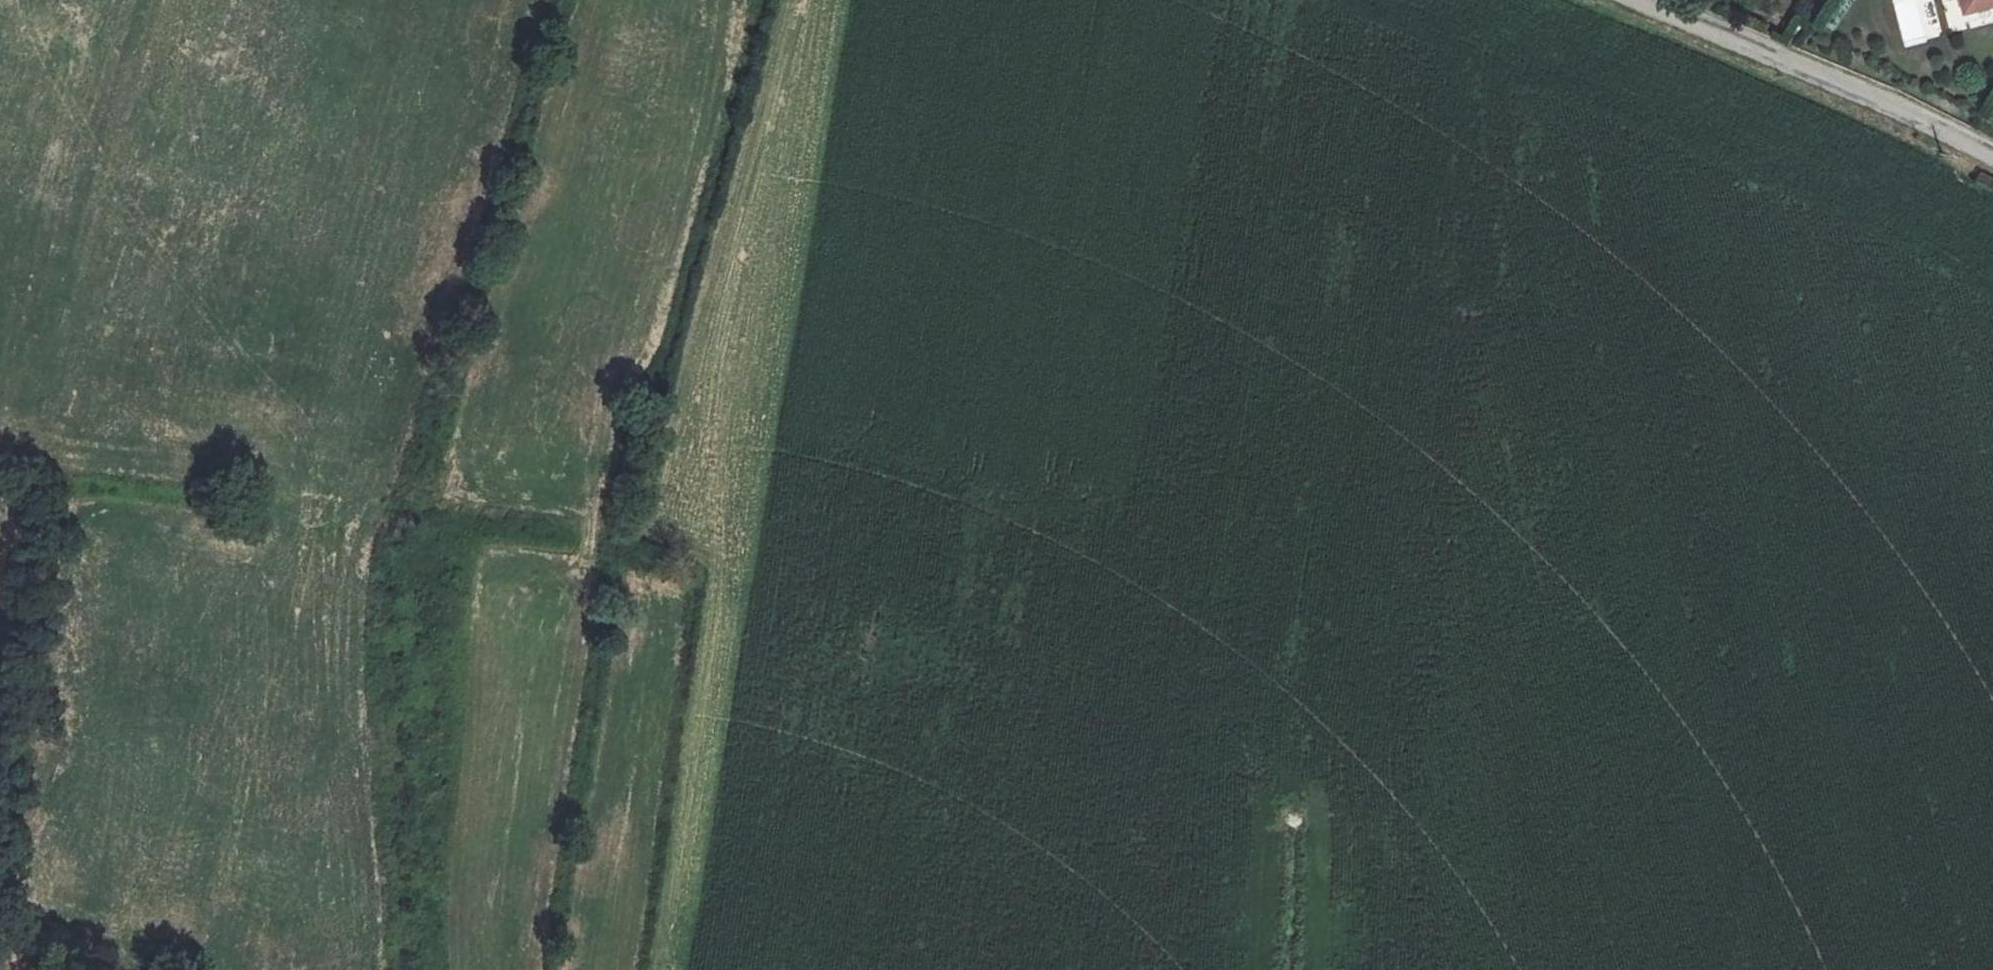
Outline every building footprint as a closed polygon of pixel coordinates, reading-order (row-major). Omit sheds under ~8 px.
[(1969,19),(1992,11),(1992,0),(1963,0),(1969,19)]
